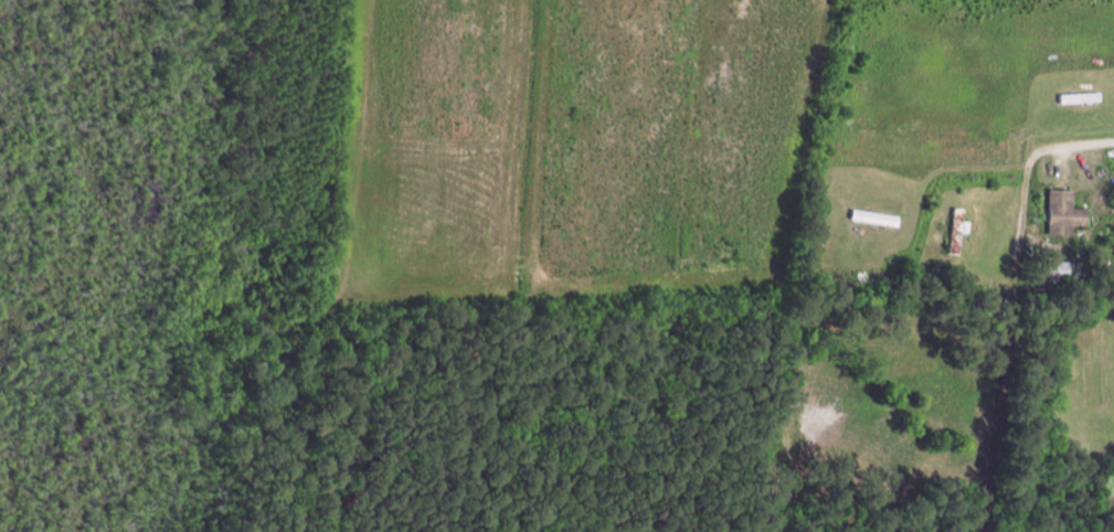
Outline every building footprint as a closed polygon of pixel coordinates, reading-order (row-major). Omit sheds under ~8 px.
[(1058,92),(1058,101),(1097,101),(1097,92),(1058,92)] [(1045,233),(1069,234),(1069,224),(1084,224),(1084,206),(1070,206),(1070,188),(1046,188),(1045,233)] [(961,206),(949,206),(949,252),(961,252),(961,206)] [(849,217),(895,226),(897,216),(851,207),(849,217)] [(1043,280),(1068,280),(1068,259),(1043,259),(1043,280)]
